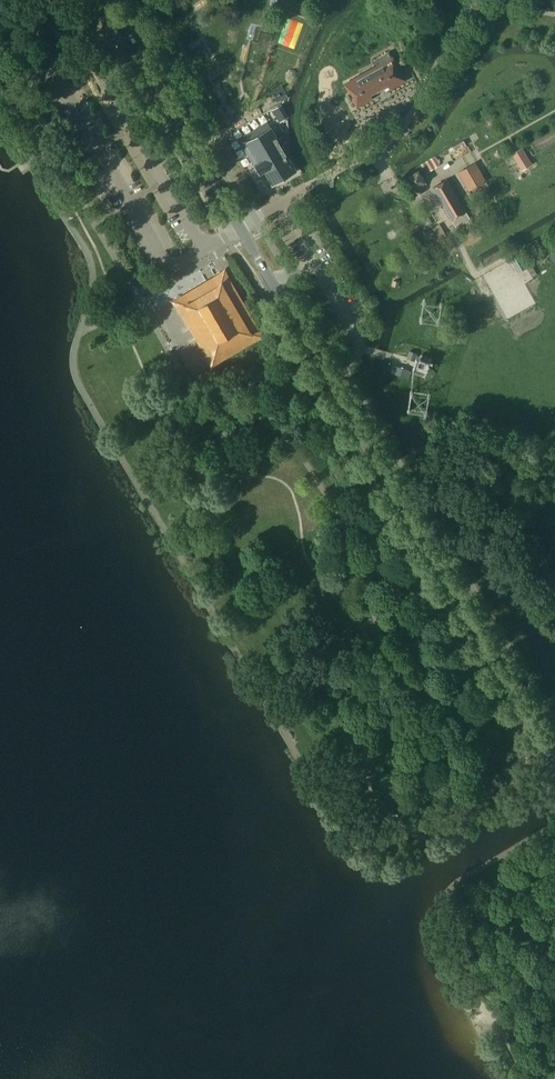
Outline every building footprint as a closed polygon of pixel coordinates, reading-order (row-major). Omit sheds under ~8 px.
[(389,51),(374,60),(378,66),(346,84),(358,105),(373,97),(371,93),(388,85),(389,88),(405,79),(389,51)] [(278,106),(274,109),(280,121),(285,118),(278,106)] [(242,137),(239,139),(241,143),(254,165),(256,164),(260,171),(260,172),(264,169),(273,184),(275,183),(291,174),(297,170),(294,167),(284,148),(287,146),(283,140),(280,142),(279,140),(277,137),(268,122),(254,131),(250,133),(242,137)] [(525,155),(518,160),(523,168),(530,164),(525,155)] [(476,162),(459,172),(469,190),(486,180),(476,162)] [(409,177),(405,179),(411,188),(414,186),(415,187),(425,181),(419,170),(409,177)] [(433,187),(452,219),(466,210),(447,179),(433,187)] [(445,231),(423,244),(425,248),(437,241),(447,235),(445,231)] [(520,255),(514,258),(521,270),(526,267),(532,276),(537,273),(526,256),(522,258),(520,255)] [(258,333),(223,275),(180,301),(214,359),(258,333)] [(395,365),(392,372),(408,378),(411,371),(395,365)]
